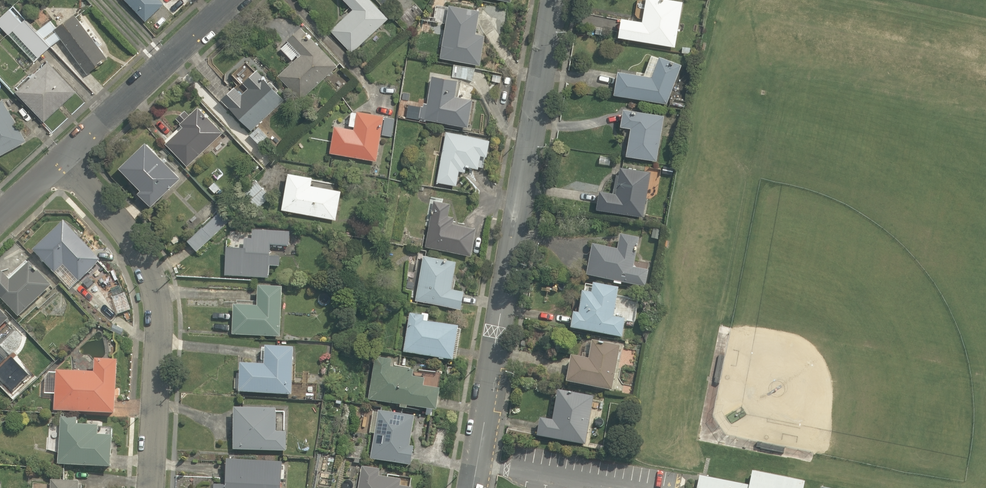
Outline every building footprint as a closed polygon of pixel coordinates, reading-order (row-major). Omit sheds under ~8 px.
[(161,0),(124,0),(145,24),(166,6),(161,0)] [(330,29),(354,53),(394,15),(379,0),(347,0),(353,6),(330,29)] [(477,64),(483,65),(494,6),(461,0),(451,0),(441,57),(457,60),(455,77),(475,79),(477,64)] [(674,0),(645,0),(643,18),(619,17),(615,38),(674,47),(681,1),(674,0)] [(13,4),(0,16),(0,25),(10,36),(15,32),(39,57),(61,37),(88,75),(109,60),(76,14),(59,26),(49,16),(35,28),(13,4)] [(296,62),(280,74),(301,99),(342,65),(306,21),(281,43),(296,62)] [(45,56),(12,89),(43,121),(76,88),(45,56)] [(680,60),(651,57),(647,75),(573,67),(570,91),(676,102),(680,60)] [(243,92),(237,85),(223,98),(251,129),(286,97),(268,78),(266,80),(258,71),(245,83),(249,87),(243,92)] [(428,102),(424,101),(403,97),(399,118),(420,122),(421,116),(472,126),(478,97),(458,93),(460,80),(455,79),(429,74),(427,84),(431,85),(428,102)] [(27,142),(4,101),(0,103),(0,157),(27,142)] [(201,103),(180,121),(184,125),(167,140),(189,165),(227,133),(201,103)] [(620,107),(618,129),(628,133),(625,157),(657,160),(662,112),(620,107)] [(349,125),(335,123),(331,153),(379,160),(386,113),(352,108),(349,125)] [(436,183),(458,187),(461,172),(468,173),(470,166),(483,168),(485,153),(496,155),(498,137),(444,129),(436,183)] [(143,188),(140,190),(152,204),(185,176),(152,137),(122,163),(143,188)] [(648,192),(657,194),(660,172),(618,166),(614,192),(596,189),(593,209),(644,216),(648,192)] [(314,183),(315,175),(289,171),(283,209),(339,218),(344,188),(314,183)] [(243,194),(257,209),(272,195),(258,180),(243,194)] [(478,253),(482,223),(461,221),(464,191),(432,187),(425,247),(478,253)] [(189,243),(199,253),(224,227),(214,217),(189,243)] [(33,250),(53,273),(65,262),(80,279),(103,258),(69,219),(33,250)] [(274,245),(288,246),(289,231),(245,227),(244,238),(243,249),(226,247),(224,275),(272,279),(273,266),(279,267),(280,252),(273,251),(274,245)] [(636,258),(640,240),(621,235),(619,248),(591,244),(583,274),(645,289),(652,263),(636,258)] [(415,250),(413,268),(421,269),(416,300),(467,307),(470,288),(454,286),(458,256),(415,250)] [(7,271),(0,278),(0,294),(21,316),(56,282),(34,260),(14,279),(7,271)] [(285,284),(261,283),(259,304),(234,302),(232,333),(282,337),(285,284)] [(621,317),(622,291),(585,285),(580,309),(567,309),(564,328),(635,340),(638,319),(621,317)] [(12,317),(0,305),(0,329),(12,317)] [(411,305),(408,325),(399,324),(394,352),(403,354),(457,363),(463,325),(431,320),(432,309),(411,305)] [(621,369),(636,372),(641,349),(588,338),(584,358),(573,356),(570,369),(561,367),(558,383),(616,395),(621,369)] [(297,346),(264,343),(262,362),(243,361),(241,390),(293,394),(297,346)] [(418,368),(419,362),(379,355),(372,399),(438,410),(444,372),(418,368)] [(122,360),(103,358),(102,372),(48,368),(46,394),(55,395),(54,407),(118,412),(122,360)] [(593,397),(556,391),(552,417),(541,415),(537,439),(586,446),(593,397)] [(278,431),(279,407),(236,405),(234,449),(288,451),(289,432),(278,431)] [(415,416),(379,410),(370,459),(411,465),(415,446),(410,446),(415,416)] [(84,421),(84,415),(62,413),(58,462),(112,466),(115,433),(102,432),(103,422),(84,421)] [(259,456),(230,453),(228,482),(214,481),(213,487),(308,487),(310,464),(258,459),(259,456)] [(360,466),(357,487),(414,487),(416,475),(360,466)] [(697,487),(803,487),(805,482),(752,471),(749,485),(700,475),(697,487)]
